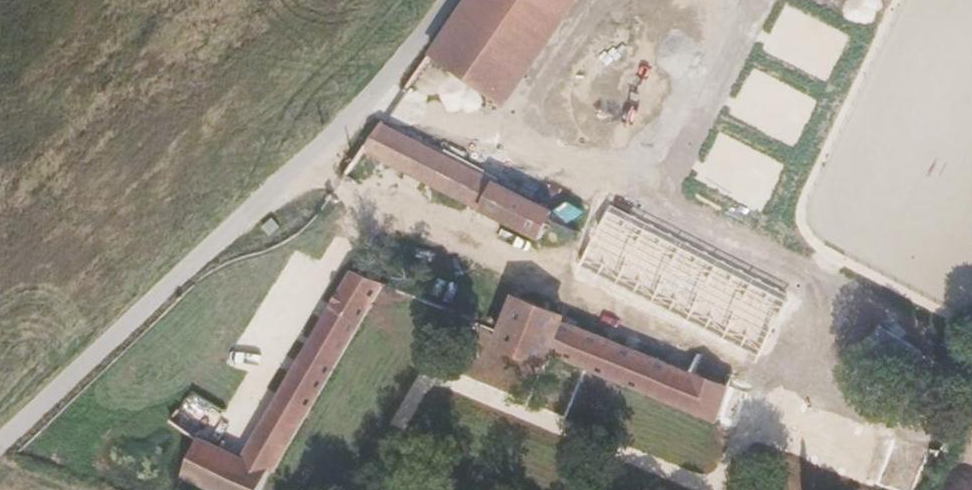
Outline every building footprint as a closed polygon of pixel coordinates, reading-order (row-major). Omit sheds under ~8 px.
[(450,62),(522,111),(597,0),(492,0),(450,62)] [(401,135),(384,161),(543,235),(549,221),(557,206),(401,135)] [(740,283),(621,227),(603,264),(723,321),(740,283)] [(215,477),(240,489),(295,489),(408,299),(374,288),(277,453),(234,434),(215,477)] [(517,290),(499,330),(493,343),(556,370),(566,355),(741,428),(752,397),(573,321),(575,313),(517,290)] [(886,486),(903,448),(833,421),(818,459),(886,486)]
